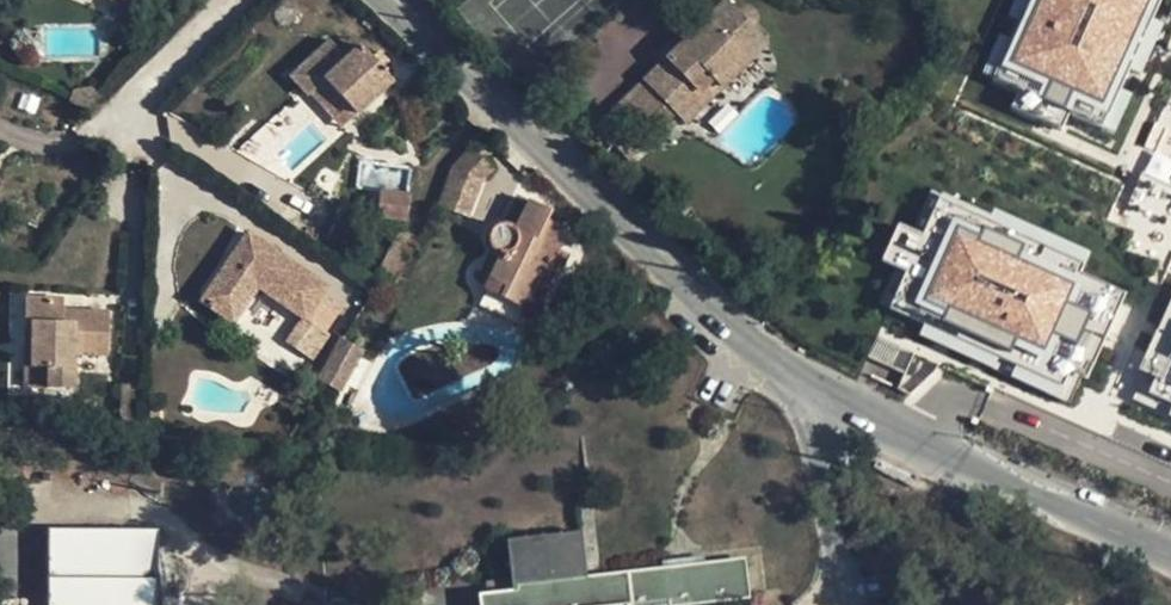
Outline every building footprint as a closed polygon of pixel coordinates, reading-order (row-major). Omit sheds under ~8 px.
[(128,16),(135,0),(112,0),(128,16)] [(617,103),(636,121),(650,136),(675,113),(685,120),(767,41),(756,28),(757,22),(758,15),(753,7),(747,3),(739,3),(733,5),(725,0),(723,0),(644,78),(652,87),(643,97),(632,88),(617,103)] [(1159,0),(1015,0),(983,73),(1017,88),(1004,119),(1063,146),(1076,117),(1101,129),(1159,0)] [(324,78),(356,111),(391,80),(359,44),(345,57),(328,40),(290,76),(306,93),(324,78)] [(339,126),(356,111),(324,78),(306,93),(339,126)] [(96,89),(73,85),(71,95),(87,103),(96,100),(96,89)] [(611,144),(636,121),(617,103),(593,127),(611,144)] [(492,167),(471,152),(454,177),(476,192),(492,167)] [(1043,261),(1059,226),(911,160),(897,190),(919,200),(888,270),(952,299),(966,269),(1074,318),(1091,282),(1043,261)] [(409,195),(379,190),(376,214),(405,218),(409,195)] [(519,194),(504,224),(505,224),(511,226),(516,228),(529,200),(519,194)] [(492,238),(493,246),(503,251),(489,277),(507,285),(501,295),(526,307),(530,299),(541,304),(560,265),(552,260),(558,245),(554,243),(566,217),(529,200),(516,228),(511,226),(505,224),(504,224),(501,225),(496,227),(492,232),(492,238)] [(374,277),(378,279),(383,283),(390,285),(395,288),(398,288),(421,237),(401,226),(374,277)] [(305,316),(321,292),(326,285),(247,232),(201,300),(233,321),(257,287),(300,315),(305,316)] [(480,272),(489,277),(503,251),(493,246),(480,272)] [(484,287),(501,295),(507,285),(489,277),(484,287)] [(340,308),(341,305),(321,292),(305,316),(300,315),(284,339),(309,356),(340,308)] [(1126,395),(1170,415),(1170,296),(1126,395)] [(63,322),(64,310),(63,298),(25,297),(23,367),(45,368),(45,386),(74,386),(75,352),(107,353),(108,313),(84,312),(82,322),(63,322)] [(84,312),(64,310),(63,322),(82,322),(84,312)] [(336,344),(338,345),(321,377),(332,383),(330,388),(332,389),(350,349),(337,342),(336,344)] [(338,345),(336,344),(321,377),(338,345)] [(22,385),(45,386),(45,368),(23,367),(22,385)] [(332,383),(321,377),(319,383),(328,387),(330,388),(332,383)] [(160,528),(49,525),(47,604),(158,604),(160,528)] [(762,559),(524,594),(524,604),(516,604),(732,604),(767,600),(762,559)]
